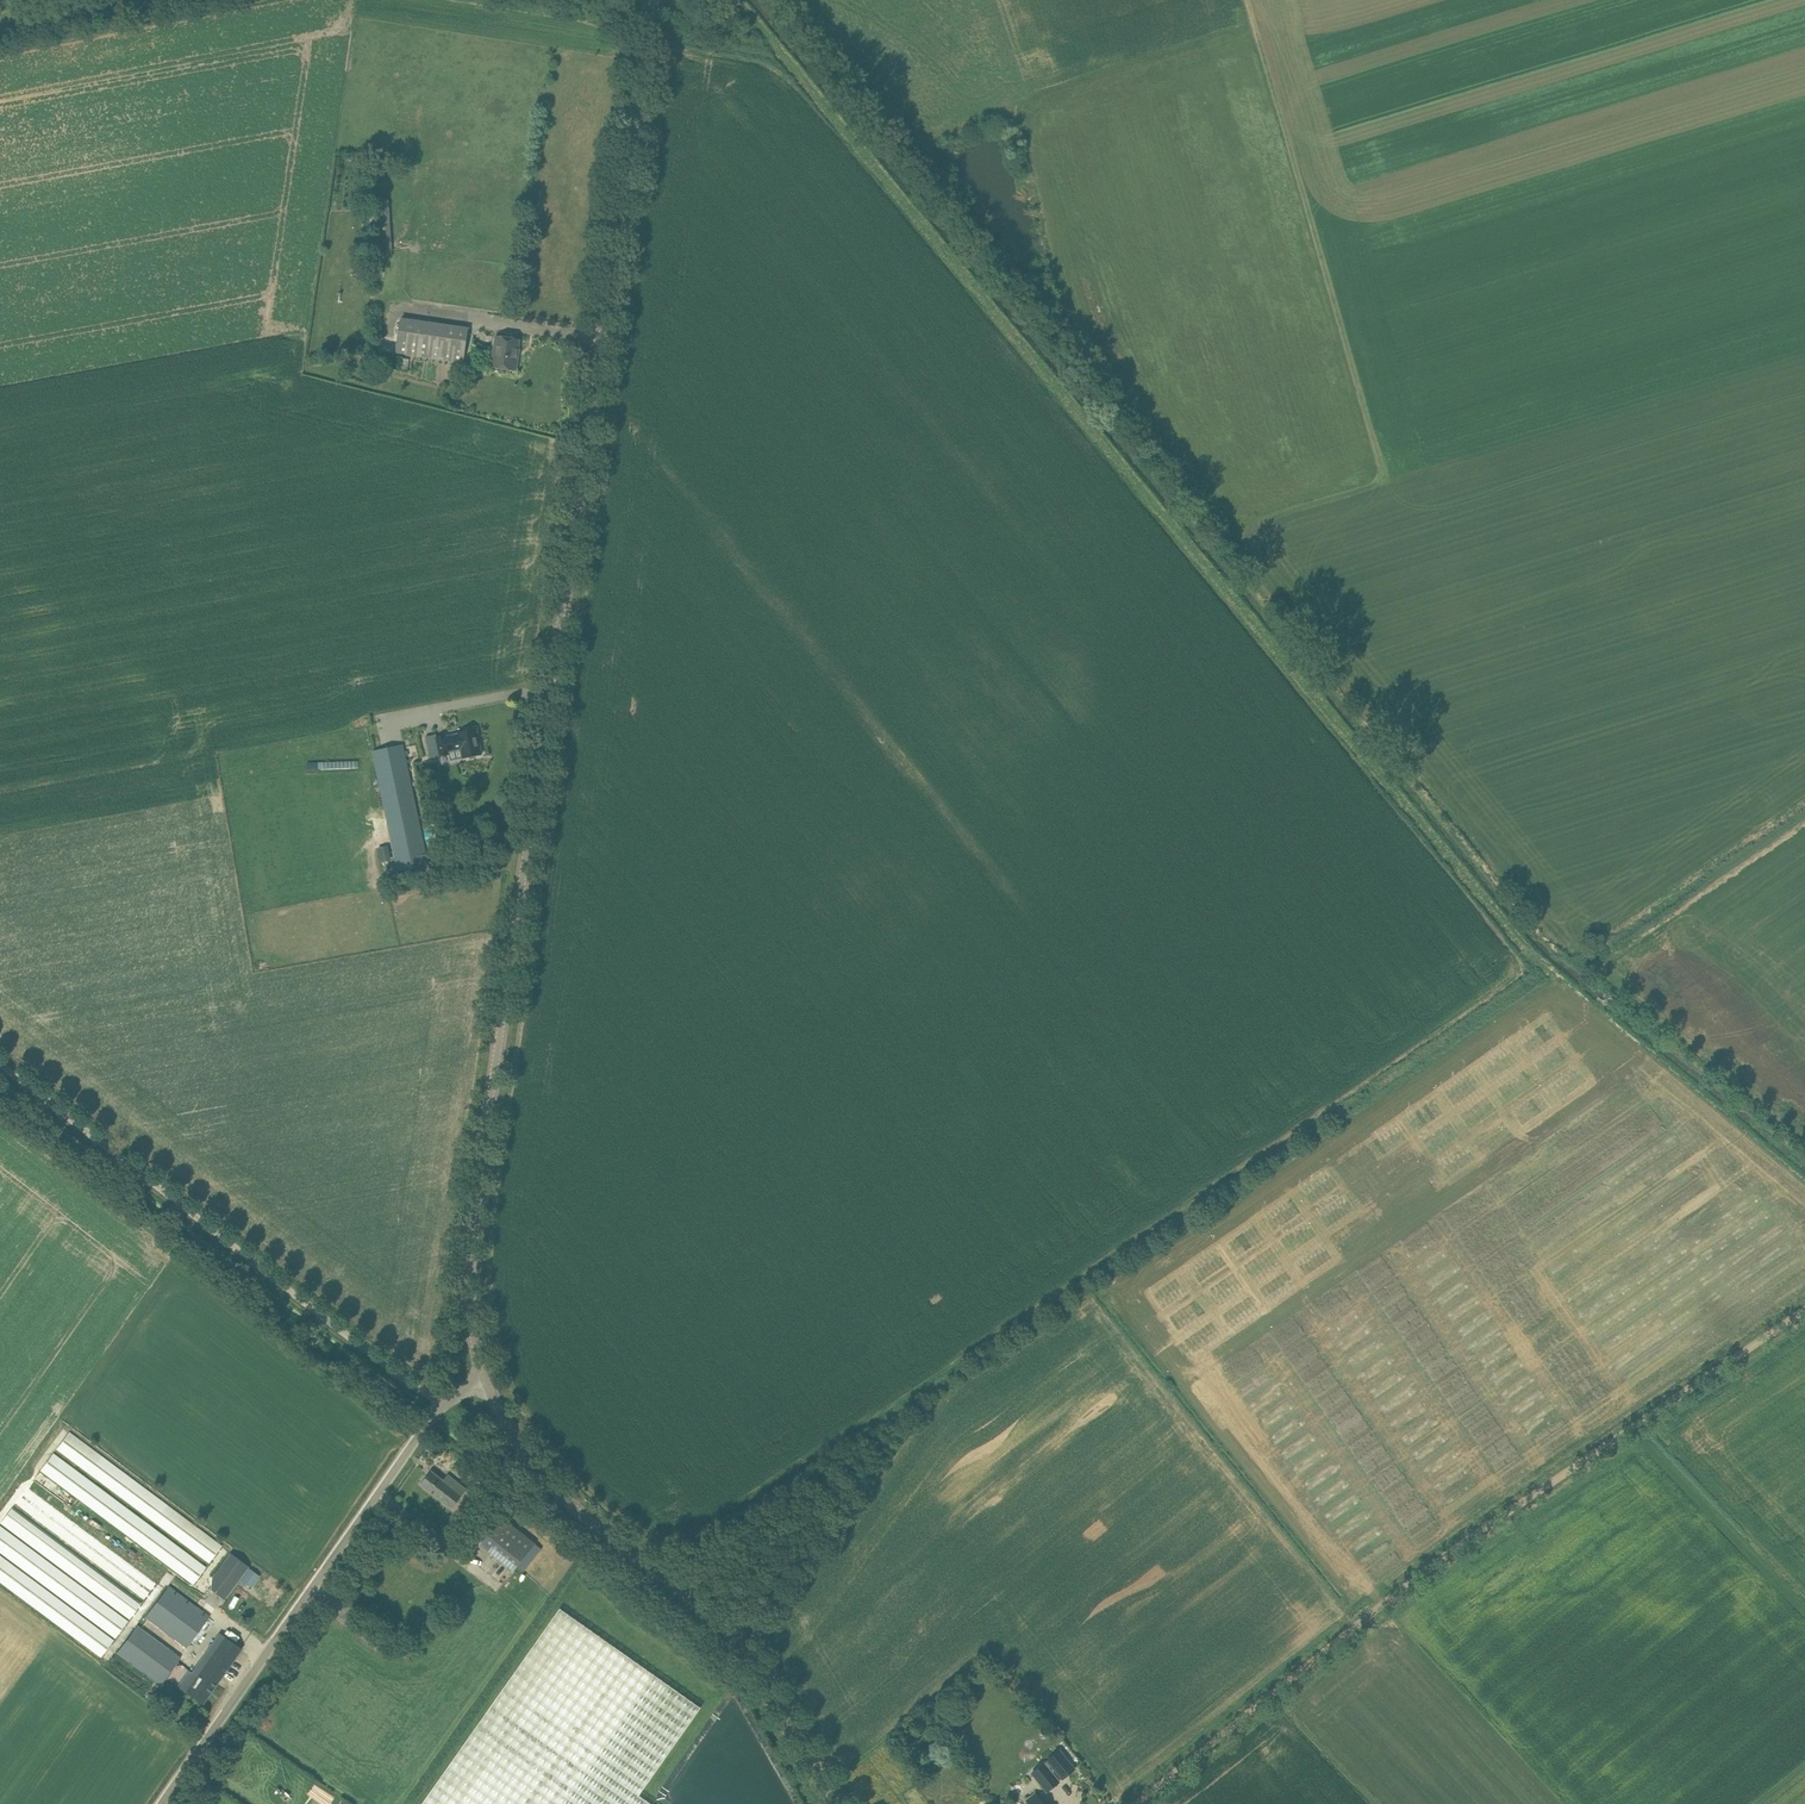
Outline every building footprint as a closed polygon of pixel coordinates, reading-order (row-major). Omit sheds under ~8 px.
[(464,362),(468,332),(400,322),(396,353),(464,362)] [(517,339),(505,338),(497,336),(495,347),(499,347),(496,367),(516,370),(519,349),(515,349),(517,339)] [(447,735),(436,737),(440,756),(444,755),(444,757),(447,756),(446,755),(450,754),(450,752),(457,750),(456,749),(461,748),(463,758),(482,754),(477,729),(458,733),(458,734),(454,734),(447,735)] [(398,871),(416,867),(428,864),(403,744),(373,750),(398,871)] [(221,1546),(69,1433),(58,1448),(210,1562),(221,1546)] [(206,1567),(53,1453),(41,1469),(194,1583),(206,1567)] [(421,1484),(452,1508),(467,1489),(448,1474),(443,1480),(431,1471),(421,1484)] [(157,1583),(28,1487),(15,1504),(144,1600),(157,1583)] [(142,1602),(13,1506),(1,1523),(130,1619),(142,1602)] [(535,1544),(502,1518),(482,1543),(515,1569),(535,1544)] [(115,1638),(128,1621),(0,1525),(0,1552),(115,1638)] [(248,1566),(230,1553),(211,1579),(210,1588),(224,1599),(248,1566)] [(0,1555),(0,1582),(101,1657),(114,1640),(0,1555)] [(169,1586),(146,1618),(186,1648),(209,1616),(169,1586)] [(422,1803),(653,1803),(646,1799),(640,1794),(702,1705),(561,1606),(422,1803)] [(116,1650),(161,1684),(181,1658),(135,1623),(116,1650)] [(241,1648),(231,1641),(220,1633),(200,1661),(202,1662),(195,1672),(199,1675),(187,1692),(203,1703),(241,1648)] [(1060,1750),(1047,1760),(1062,1779),(1075,1768),(1060,1750)] [(1032,1774),(1048,1794),(1062,1783),(1046,1763),(1032,1774)] [(1035,1792),(1027,1799),(1030,1803),(1044,1803),(1035,1792)]
